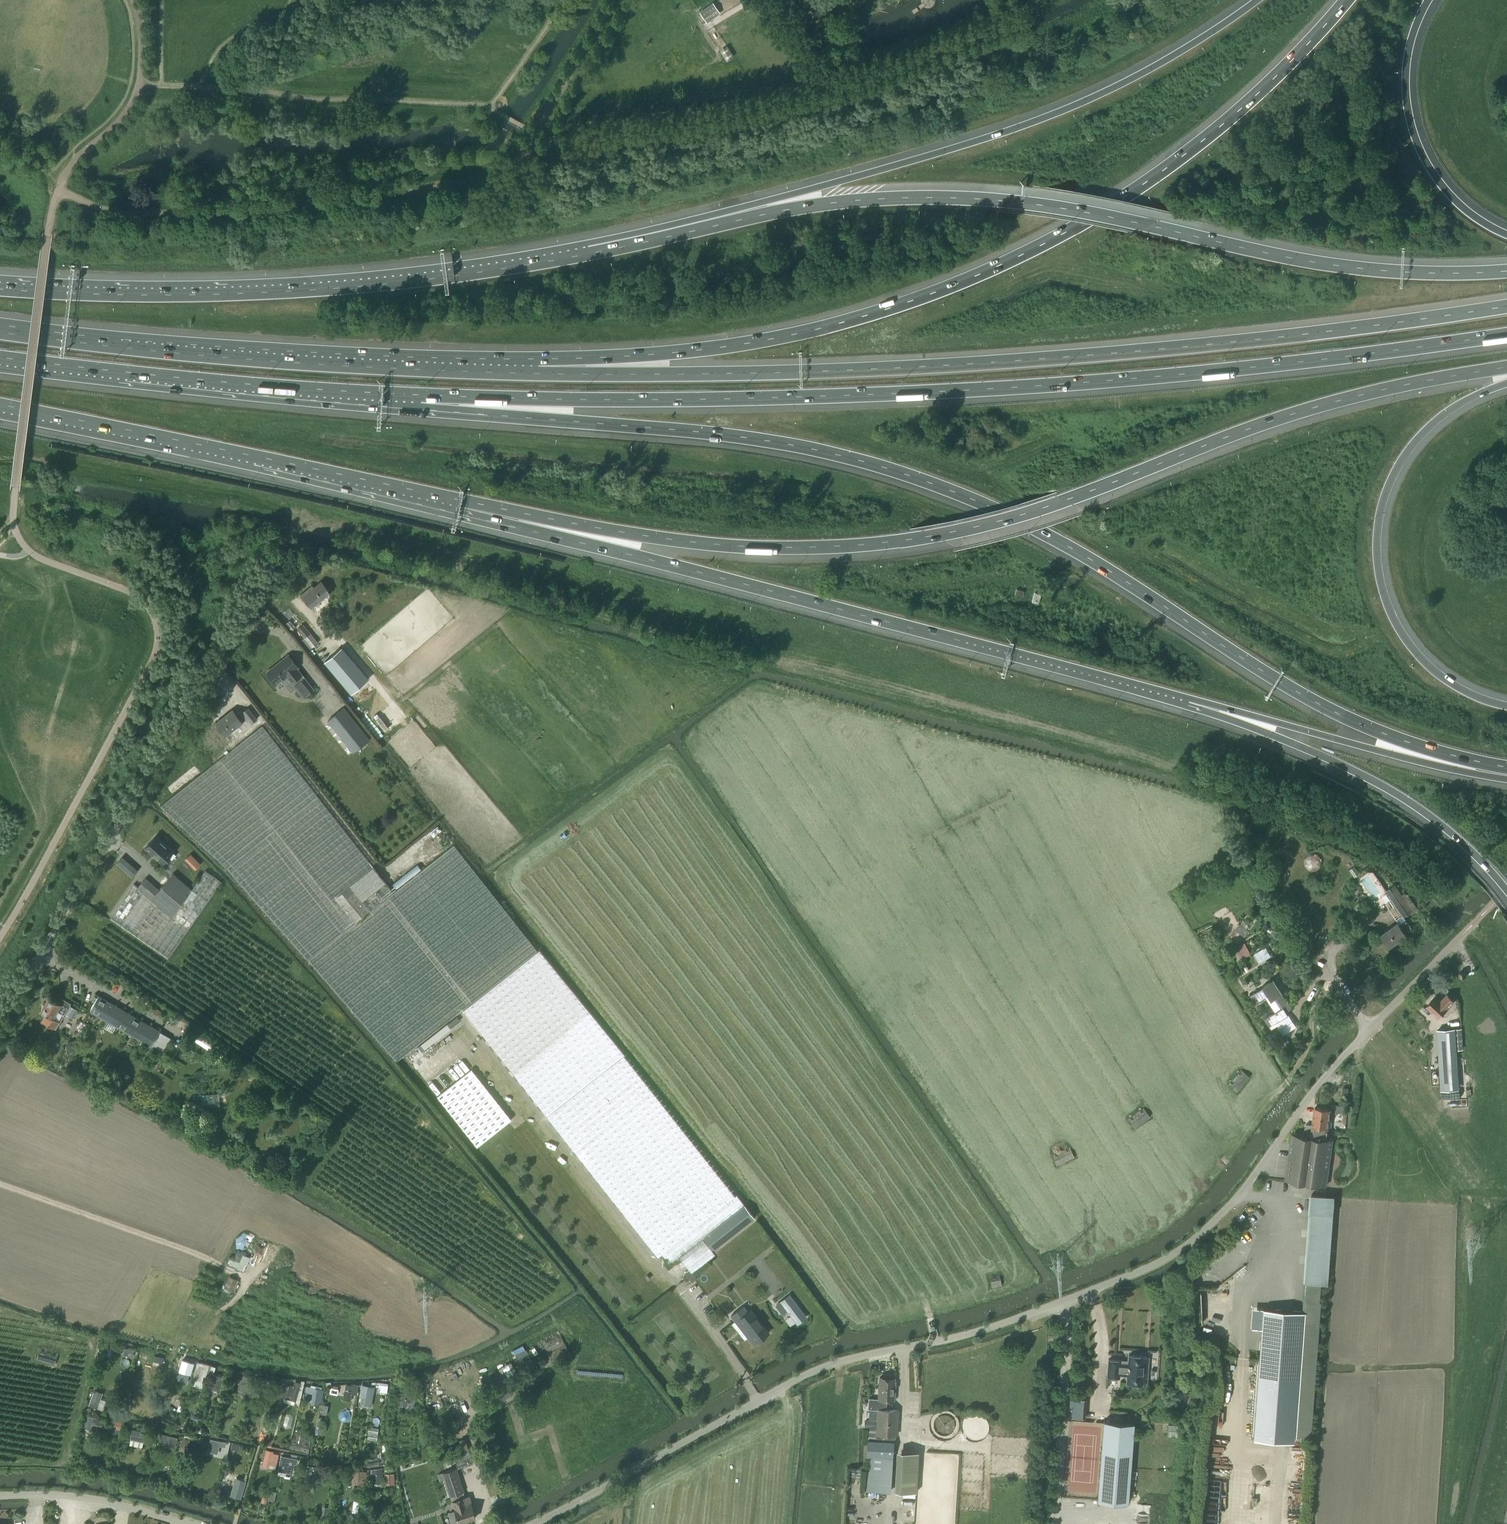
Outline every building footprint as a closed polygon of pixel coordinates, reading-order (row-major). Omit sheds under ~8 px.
[(712,5),(701,13),(707,21),(718,13),(712,5)] [(814,53),(808,43),(802,46),(809,57),(814,53)] [(728,48),(725,50),(721,52),(727,61),(733,56),(728,48)] [(491,198),(486,199),(480,199),(474,211),(480,210),(485,210),(491,198)] [(331,583),(326,587),(321,581),(310,591),(308,589),(301,595),(312,608),(328,594),(334,600),(340,594),(331,583)] [(1015,594),(1020,596),(1022,597),(1024,591),(1016,589),(1015,594)] [(1032,602),(1038,604),(1041,594),(1035,592),(1032,602)] [(305,637),(310,633),(303,624),(298,629),(305,637)] [(352,693),(367,679),(341,648),(325,661),(352,693)] [(296,668),(298,667),(288,655),(267,672),(277,684),(282,679),(291,691),(296,687),(303,696),(313,689),(305,679),(304,679),(300,676),(301,675),(296,668)] [(241,710),(236,714),(232,710),(215,723),(225,736),(242,723),(242,722),(247,718),(251,723),(256,718),(248,707),(242,712),(241,710)] [(353,752),(369,739),(343,708),(328,720),(353,752)] [(393,892),(373,867),(262,726),(160,806),(226,867),(307,960),(308,960),(396,1062),(462,1011),(537,951),(453,845),(393,892)] [(145,848),(162,864),(173,851),(156,835),(145,848)] [(195,868),(201,863),(192,852),(186,858),(195,868)] [(1305,860),(1304,863),(1304,865),(1305,867),(1307,869),(1309,871),(1311,872),(1313,872),(1316,872),(1318,871),(1320,869),(1321,867),(1322,865),(1322,863),(1322,861),(1321,859),(1320,857),(1319,856),(1318,855),(1316,854),(1314,854),(1313,854),(1311,854),(1309,855),(1307,856),(1306,858),(1305,860)] [(204,870),(191,889),(172,917),(152,900),(133,884),(110,917),(168,958),(221,882),(204,870)] [(172,917),(191,889),(173,873),(152,900),(172,917)] [(1403,894),(1396,884),(1386,891),(1404,917),(1418,908),(1406,892),(1403,894)] [(1253,928),(1243,920),(1235,930),(1245,938),(1253,928)] [(1398,922),(1388,929),(1381,934),(1390,947),(1407,935),(1405,933),(1412,928),(1407,920),(1400,925),(1398,922)] [(1308,936),(1301,940),(1308,953),(1315,949),(1308,936)] [(1234,948),(1240,961),(1246,957),(1240,945),(1234,948)] [(1260,962),(1272,955),(1266,946),(1255,952),(1260,962)] [(538,950),(537,951),(462,1011),(657,1258),(662,1254),(670,1263),(680,1255),(690,1268),(692,1270),(715,1253),(713,1250),(754,1218),(625,1055),(538,950)] [(1247,986),(1249,984),(1253,989),(1256,987),(1251,980),(1248,982),(1246,984),(1247,986)] [(1255,993),(1251,996),(1254,1000),(1255,999),(1257,1002),(1259,1000),(1260,1001),(1269,995),(1272,1000),(1274,998),(1281,1009),(1264,1020),(1270,1028),(1289,1015),(1287,1012),(1292,1009),(1281,994),(1283,993),(1274,980),(1255,993)] [(1448,995),(1441,1002),(1436,997),(1427,1006),(1439,1017),(1444,1012),(1446,1013),(1449,1010),(1447,1008),(1448,1008),(1447,1008),(1454,1001),(1448,995)] [(170,1037),(160,1031),(98,996),(90,1011),(162,1052),(170,1037)] [(45,1014),(41,1021),(55,1029),(60,1022),(58,1021),(62,1015),(63,1015),(70,1004),(62,999),(59,1003),(49,997),(40,1011),(45,1014)] [(1321,1020),(1316,1026),(1320,1029),(1325,1023),(1321,1020)] [(1278,1029),(1272,1033),(1279,1043),(1285,1039),(1278,1029)] [(1462,1029),(1454,1029),(1438,1030),(1439,1061),(1456,1060),(1455,1050),(1464,1050),(1462,1029)] [(194,1038),(209,1047),(213,1041),(198,1032),(194,1038)] [(179,1047),(176,1052),(192,1060),(194,1055),(179,1047)] [(1440,1069),(1441,1090),(1456,1089),(1454,1068),(1440,1069)] [(1230,1083),(1238,1090),(1250,1076),(1243,1069),(1230,1083)] [(471,1071),(437,1097),(477,1147),(511,1121),(471,1071)] [(133,1084),(123,1085),(125,1094),(134,1092),(133,1084)] [(202,1093),(202,1105),(221,1105),(220,1092),(202,1093)] [(1335,1110),(1343,1111),(1344,1103),(1336,1102),(1335,1110)] [(1306,1123),(1304,1136),(1316,1137),(1317,1126),(1328,1127),(1331,1110),(1315,1108),(1313,1124),(1306,1123)] [(1316,1137),(1304,1136),(1292,1134),(1286,1180),(1326,1186),(1332,1140),(1326,1139),(1328,1127),(1317,1126),(1316,1137)] [(1310,1213),(1311,1213),(1306,1283),(1321,1284),(1328,1285),(1335,1196),(1312,1194),(1310,1213)] [(281,1226),(298,1232),(302,1220),(285,1215),(281,1226)] [(244,1272),(250,1257),(243,1254),(237,1251),(234,1259),(230,1257),(227,1264),(244,1272)] [(698,1278),(692,1270),(690,1268),(684,1273),(688,1278),(692,1282),(698,1278)] [(229,1276),(224,1289),(234,1293),(235,1290),(233,1290),(238,1279),(229,1276)] [(1319,1309),(1321,1284),(1306,1283),(1304,1311),(1295,1435),(1300,1436),(1310,1437),(1314,1373),(1316,1355),(1319,1309)] [(789,1295),(776,1305),(782,1312),(787,1309),(797,1322),(805,1316),(789,1295)] [(731,1315),(748,1337),(754,1344),(769,1332),(751,1309),(748,1312),(743,1306),(731,1315)] [(1295,1435),(1304,1311),(1263,1308),(1261,1329),(1253,1439),(1294,1442),(1295,1435)] [(124,1355),(132,1357),(134,1351),(125,1348),(124,1355)] [(45,1352),(43,1351),(41,1363),(60,1366),(62,1355),(59,1355),(60,1353),(57,1352),(57,1354),(48,1352),(48,1350),(46,1350),(45,1352)] [(169,1365),(171,1357),(154,1353),(151,1366),(158,1367),(159,1363),(169,1365)] [(1128,1361),(1121,1360),(1109,1359),(1107,1377),(1119,1378),(1119,1375),(1127,1375),(1127,1382),(1143,1383),(1143,1372),(1146,1372),(1147,1371),(1147,1368),(1146,1366),(1144,1366),(1145,1356),(1129,1355),(1128,1361)] [(182,1359),(179,1372),(191,1375),(195,1363),(182,1359)] [(530,1359),(520,1365),(523,1370),(533,1364),(530,1359)] [(204,1376),(206,1377),(210,1364),(198,1361),(193,1377),(195,1377),(194,1380),(202,1382),(204,1376)] [(219,1386),(222,1376),(221,1376),(222,1372),(220,1372),(221,1368),(216,1366),(210,1384),(211,1384),(209,1389),(217,1391),(219,1386)] [(246,1391),(250,1377),(242,1374),(238,1388),(246,1391)] [(521,1376),(508,1385),(512,1390),(525,1382),(521,1376)] [(878,1409),(877,1420),(864,1419),(864,1428),(868,1428),(867,1456),(893,1457),(894,1435),(897,1435),(898,1410),(886,1409),(887,1399),(893,1400),(894,1378),(880,1377),(878,1398),(869,1398),(868,1409),(878,1409)] [(270,1381),(259,1378),(256,1389),(268,1392),(270,1381)] [(284,1381),(284,1379),(282,1378),(281,1381),(280,1384),(274,1382),(274,1383),(272,1392),(272,1394),(280,1396),(282,1391),(283,1385),(284,1381)] [(281,1397),(296,1401),(302,1383),(295,1381),(292,1389),(290,1388),(291,1385),(285,1383),(281,1397)] [(376,1387),(379,1387),(378,1391),(383,1392),(387,1392),(388,1388),(388,1384),(384,1383),(380,1382),(379,1385),(376,1384),(376,1387)] [(346,1384),(342,1400),(350,1402),(352,1393),(357,1394),(359,1384),(353,1383),(352,1385),(346,1384)] [(305,1385),(304,1392),(312,1393),(310,1403),(318,1404),(318,1402),(321,1402),(323,1389),(315,1388),(315,1385),(310,1385),(310,1384),(307,1384),(307,1386),(305,1385)] [(371,1406),(375,1387),(362,1384),(360,1394),(362,1395),(360,1404),(371,1406)] [(397,1393),(399,1406),(405,1405),(406,1410),(416,1408),(414,1401),(419,1400),(417,1390),(405,1392),(397,1393)] [(94,1391),(89,1406),(97,1409),(99,1403),(101,1403),(102,1400),(100,1399),(102,1394),(94,1391)] [(320,1414),(327,1415),(329,1405),(322,1404),(320,1414)] [(99,1417),(87,1414),(83,1428),(96,1431),(99,1417)] [(1104,1421),(1098,1501),(1128,1503),(1134,1423),(1104,1421)] [(120,1430),(122,1424),(115,1422),(113,1428),(120,1430)] [(1169,1424),(1168,1435),(1177,1435),(1178,1424),(1169,1424)] [(144,1431),(134,1429),(132,1439),(142,1441),(144,1431)] [(167,1436),(164,1448),(175,1451),(179,1434),(175,1433),(174,1437),(167,1436)] [(178,1454),(186,1456),(191,1439),(182,1437),(178,1454)] [(210,1439),(207,1451),(216,1453),(219,1441),(210,1439)] [(295,1441),(292,1441),(290,1452),(309,1456),(311,1445),(309,1444),(309,1443),(307,1442),(306,1444),(297,1442),(298,1440),(295,1439),(295,1441)] [(266,1449),(262,1466),(269,1467),(270,1466),(277,1467),(280,1454),(273,1452),(273,1451),(266,1449)] [(473,1463),(470,1454),(469,1450),(465,1451),(453,1455),(458,1468),(473,1463)] [(917,1492),(919,1452),(902,1451),(900,1491),(917,1492)] [(293,1474),(295,1464),(297,1464),(298,1459),(296,1458),(281,1455),(278,1471),(293,1474)] [(892,1484),(893,1458),(870,1456),(869,1471),(882,1472),(881,1483),(892,1484)] [(322,1467),(307,1465),(305,1480),(320,1482),(322,1467)] [(372,1483),(384,1482),(382,1467),(370,1469),(371,1472),(368,1473),(369,1478),(372,1478),(372,1483)] [(349,1481),(365,1485),(368,1471),(351,1468),(349,1481)] [(459,1523),(475,1518),(469,1496),(465,1497),(463,1492),(464,1492),(456,1469),(443,1473),(459,1523)] [(384,1474),(385,1485),(395,1484),(394,1473),(384,1474)] [(538,1476),(533,1485),(541,1491),(547,1482),(538,1476)] [(240,1498),(245,1482),(236,1479),(231,1496),(240,1498)] [(493,1498),(496,1506),(512,1501),(509,1492),(493,1498)]
